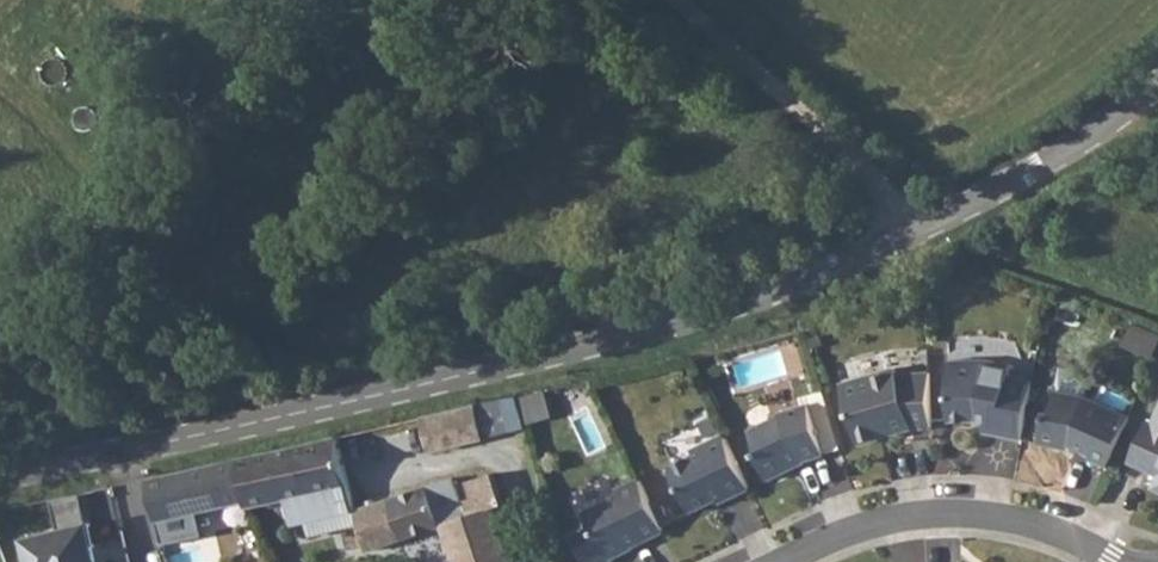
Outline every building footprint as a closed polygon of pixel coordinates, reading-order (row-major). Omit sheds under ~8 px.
[(1023,439),(1034,380),(1009,375),(1011,364),(984,359),(949,361),(952,421),(980,419),(987,421),(985,431),(1023,439)] [(933,426),(930,372),(898,373),(896,367),(843,382),(861,443),(883,436),(882,432),(893,429),(894,433),(914,427),(933,426)] [(1108,465),(1130,416),(1085,396),(1056,390),(1052,412),(1046,411),(1040,442),(1061,446),(1061,442),(1070,444),(1092,454),(1090,458),(1108,465)] [(477,402),(445,410),(452,443),(484,436),(477,402)] [(802,460),(825,453),(810,403),(781,411),(774,416),(775,417),(751,428),(760,449),(755,451),(769,478),(790,468),(795,464),(802,460)] [(1154,423),(1147,421),(1130,461),(1151,470),(1154,465),(1157,467),(1157,413),(1154,423)] [(750,487),(725,433),(693,449),(696,454),(671,466),(692,511),(730,493),(732,496),(750,487)] [(149,478),(159,519),(173,516),(246,499),(248,505),(288,496),(301,493),(307,519),(310,533),(359,522),(365,549),(442,525),(454,561),(511,561),(493,508),(503,504),(493,474),(468,482),(473,498),(460,502),(453,477),(355,507),(338,434),(171,473),(149,478)] [(640,478),(614,490),(611,499),(585,511),(595,531),(577,540),(588,561),(612,561),(610,558),(633,548),(631,542),(645,536),(646,538),(664,529),(640,478)] [(85,495),(57,499),(61,525),(89,520),(85,495)] [(92,526),(23,539),(28,561),(99,561),(92,526)]
